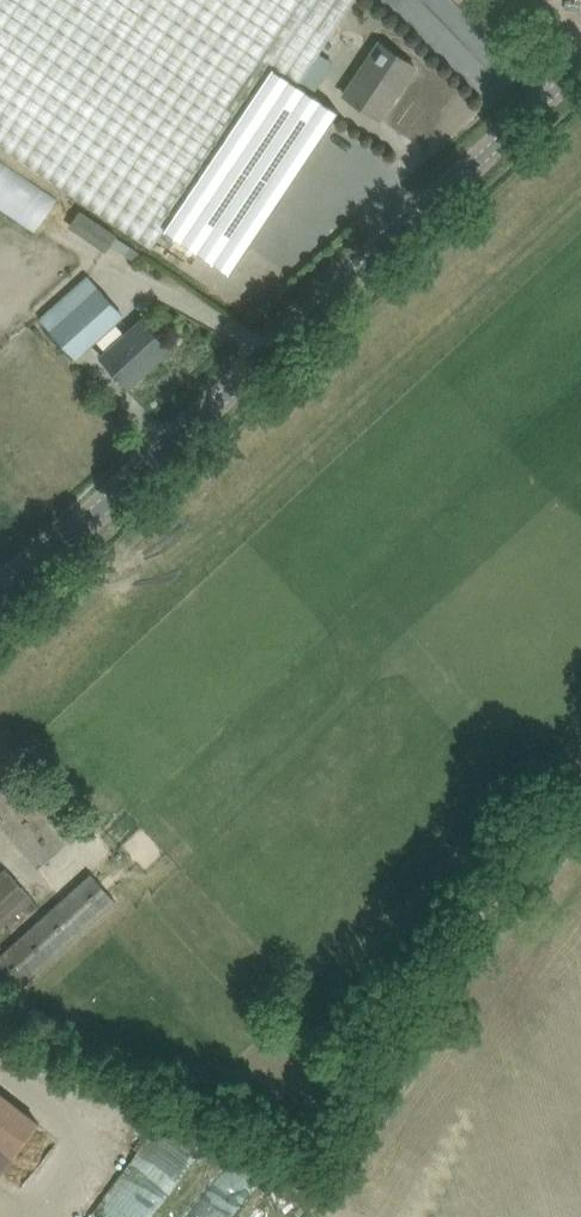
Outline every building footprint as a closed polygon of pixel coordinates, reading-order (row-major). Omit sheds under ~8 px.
[(94,206),(152,245),(193,182),(245,216),(261,191),(322,99),(297,83),(351,0),(0,0),(0,144),(94,206)] [(415,65),(395,52),(381,43),(345,95),(359,105),(379,118),(415,65)] [(0,165),(0,208),(46,238),(68,204),(2,162),(0,165)] [(80,209),(69,225),(106,249),(117,233),(80,209)] [(83,282),(41,318),(75,356),(121,315),(96,286),(91,290),(83,282)] [(169,350),(153,332),(142,320),(101,356),(112,369),(129,387),(169,350)] [(49,811),(33,793),(30,796),(14,778),(0,790),(0,817),(4,821),(0,824),(39,869),(74,839),(49,811)] [(0,871),(0,933),(1,934),(8,928),(11,930),(38,906),(4,868),(0,871)] [(0,954),(0,988),(8,998),(117,901),(91,872),(0,954)] [(8,1162),(39,1123),(0,1092),(0,1172),(8,1162)] [(186,1188),(194,1163),(181,1159),(173,1184),(186,1188)]
